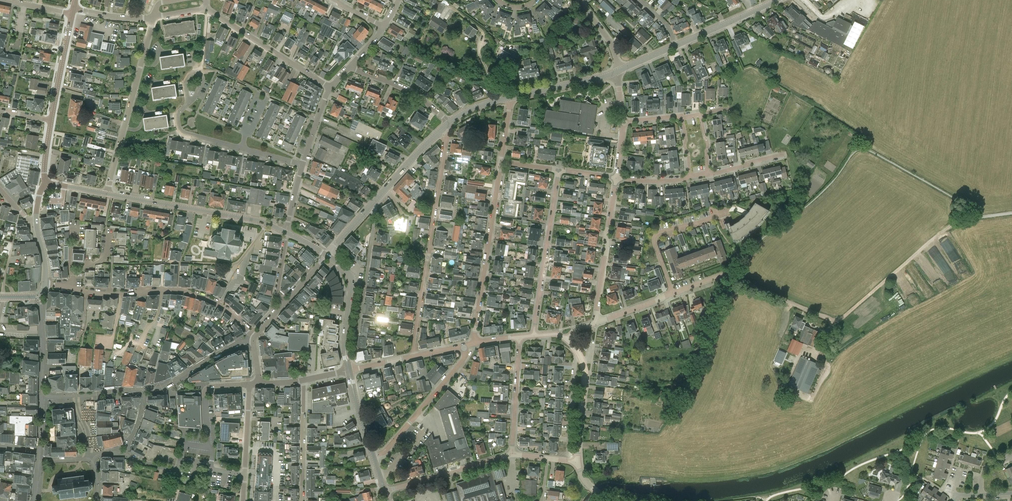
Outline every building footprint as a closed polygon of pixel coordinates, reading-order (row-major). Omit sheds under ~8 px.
[(231,2),(226,0),(222,12),(230,15),(235,3),(237,5),(239,1),(236,0),(232,0),(231,2)] [(304,8),(305,8),(306,6),(309,0),(301,0),(300,2),(299,1),(297,4),(302,7),(304,8)] [(312,9),(315,3),(310,0),(309,0),(306,6),(308,7),(307,9),(311,11),(312,9)] [(374,10),(378,3),(372,0),(368,7),(369,7),(374,10)] [(381,0),(378,0),(379,1),(378,3),(374,10),(380,13),(384,6),(380,4),(381,2),(380,1),(381,0)] [(490,3),(489,2),(490,1),(488,0),(485,0),(484,1),(483,0),(479,3),(477,1),(472,5),(475,8),(477,6),(479,8),(481,6),(483,9),(490,3)] [(557,2),(555,5),(561,8),(563,4),(559,2),(560,0),(553,0),(557,2)] [(625,4),(624,5),(628,8),(629,7),(634,2),(633,0),(629,0),(625,4)] [(667,0),(660,7),(664,11),(671,4),(667,0)] [(440,2),(440,3),(437,1),(433,9),(436,11),(441,15),(446,6),(440,2)] [(815,1),(814,2),(812,3),(819,9),(821,7),(815,1)] [(629,9),(630,10),(628,12),(630,14),(638,5),(634,2),(629,7),(630,8),(629,9)] [(318,12),(321,6),(315,3),(312,9),(315,10),(314,12),(317,14),(318,12)] [(490,3),(483,9),(486,13),(485,14),(486,16),(484,18),(486,21),(491,17),(489,14),(493,11),(492,10),(495,7),(492,4),(492,5),(490,3)] [(542,6),(540,8),(546,14),(550,19),(560,11),(554,7),(551,9),(548,5),(547,6),(544,3),(541,5),(542,6)] [(267,12),(276,16),(279,7),(270,4),(267,12)] [(243,23),(247,12),(250,13),(252,7),(246,5),(244,11),(240,9),(239,9),(238,10),(237,12),(238,13),(236,20),(243,23)] [(632,16),(634,13),(636,15),(642,9),(638,5),(630,14),(632,16)] [(325,15),(328,9),(321,6),(318,12),(325,15)] [(787,9),(784,12),(788,15),(787,16),(789,19),(790,18),(794,21),(791,24),(807,30),(842,47),(847,36),(846,35),(851,24),(838,17),(836,22),(834,21),(830,22),(827,23),(826,25),(817,21),(816,23),(815,23),(812,23),(812,24),(806,18),(801,14),(800,14),(792,6),(788,10),(787,9)] [(417,13),(412,11),(405,8),(402,13),(409,16),(409,17),(413,19),(414,19),(417,13)] [(543,17),(546,14),(540,8),(539,9),(538,8),(535,11),(538,14),(537,15),(540,18),(538,21),(542,26),(545,23),(542,21),(545,19),(543,17)] [(699,13),(696,15),(695,13),(693,8),(688,11),(690,15),(691,15),(692,17),(691,17),(695,25),(699,23),(699,24),(703,22),(705,21),(703,18),(701,18),(699,13)] [(642,19),(647,13),(644,10),(642,12),(641,11),(638,15),(638,16),(638,17),(640,18),(641,17),(642,19)] [(281,19),(289,23),(293,15),(285,11),(281,19)] [(502,22),(505,14),(503,13),(504,12),(500,11),(499,15),(497,14),(496,19),(493,18),(490,24),(494,25),(495,22),(498,23),(498,21),(502,22)] [(323,23),(329,27),(330,27),(332,22),(336,24),(340,16),(332,12),(328,19),(326,18),(323,23)] [(642,27),(651,17),(647,13),(642,19),(638,23),(642,27)] [(510,19),(511,15),(508,14),(507,15),(505,14),(502,22),(506,24),(505,26),(508,27),(507,30),(510,32),(512,25),(509,24),(511,20),(510,19)] [(532,17),(530,18),(529,14),(526,14),(526,15),(524,16),(525,24),(526,24),(530,24),(530,26),(533,25),(534,33),(540,32),(538,27),(537,27),(536,21),(532,22),(532,17)] [(609,14),(605,19),(627,39),(631,34),(609,14)] [(251,18),(252,20),(249,24),(256,29),(259,24),(259,23),(261,20),(253,15),(251,18)] [(526,27),(526,24),(525,24),(524,16),(522,16),(522,15),(518,16),(518,20),(517,20),(518,25),(515,25),(516,32),(514,32),(515,36),(520,35),(519,28),(526,27)] [(411,23),(407,21),(407,20),(400,16),(397,22),(404,26),(408,28),(411,23)] [(429,25),(442,34),(448,25),(434,16),(429,25)] [(678,21),(683,31),(690,28),(688,24),(687,24),(687,22),(686,21),(685,19),(683,18),(680,20),(679,16),(676,17),(678,21)] [(775,16),(769,19),(770,20),(767,22),(771,28),(774,26),(776,25),(779,30),(781,33),(785,30),(788,28),(783,21),(780,22),(775,16)] [(652,22),(654,20),(651,17),(642,27),(644,29),(648,25),(649,27),(653,23),(652,22)] [(671,25),(675,33),(676,34),(683,31),(678,21),(676,17),(675,18),(675,19),(670,21),(672,25),(671,25)] [(190,22),(190,21),(186,22),(187,34),(191,33),(191,32),(195,32),(193,21),(190,22)] [(57,31),(58,24),(47,22),(46,28),(57,31)] [(184,34),(187,34),(186,22),(181,22),(181,23),(178,23),(180,34),(184,33),(184,34)] [(663,28),(661,29),(660,26),(656,22),(652,26),(655,29),(656,31),(655,31),(656,34),(659,41),(660,41),(662,41),(662,40),(663,39),(663,40),(667,38),(665,34),(663,28)] [(175,24),(175,23),(171,24),(173,36),(176,36),(176,35),(180,34),(178,23),(175,24)] [(323,23),(321,28),(318,33),(324,36),(329,27),(323,23)] [(759,34),(763,31),(769,39),(774,34),(767,26),(764,28),(762,26),(761,26),(759,23),(756,25),(756,24),(753,27),(759,34)] [(91,32),(93,27),(81,24),(79,30),(85,31),(83,41),(87,41),(87,42),(93,43),(92,49),(113,54),(115,44),(103,42),(104,35),(91,32)] [(169,37),(173,36),(171,24),(166,24),(166,25),(163,26),(165,36),(169,36),(169,37)] [(365,27),(363,28),(361,26),(360,27),(358,25),(357,27),(359,28),(357,31),(364,37),(368,32),(367,31),(368,29),(365,27)] [(402,36),(402,35),(405,31),(401,29),(401,30),(393,25),(388,32),(396,37),(396,38),(401,41),(404,37),(402,36)] [(265,26),(264,29),(261,36),(269,39),(271,32),(273,29),(265,26)] [(301,29),(297,38),(301,39),(306,28),(304,26),(302,29),(301,29)] [(472,39),(477,31),(470,26),(464,33),(472,39)] [(130,43),(135,43),(135,36),(134,36),(134,31),(136,31),(137,27),(129,27),(129,30),(129,31),(129,33),(128,33),(124,33),(121,33),(121,40),(127,40),(127,43),(130,43)] [(224,42),(223,41),(228,31),(221,27),(215,37),(216,38),(214,42),(222,46),(224,42)] [(362,39),(364,37),(357,31),(354,29),(352,28),(347,34),(351,38),(352,36),(359,42),(362,39)] [(36,35),(40,36),(39,41),(54,44),(54,43),(55,42),(56,41),(55,40),(56,36),(43,34),(44,31),(37,29),(36,35)] [(410,29),(409,32),(417,37),(419,34),(410,29)] [(644,44),(651,37),(642,29),(635,36),(644,44)] [(282,40),(284,37),(286,33),(283,31),(281,35),(278,33),(278,34),(277,33),(273,39),(274,39),(274,40),(279,44),(281,41),(282,40)] [(299,50),(300,51),(297,55),(304,59),(307,54),(309,50),(303,46),(304,44),(309,33),(306,31),(302,39),(301,42),(300,42),(298,47),(301,48),(299,50)] [(417,37),(409,32),(408,32),(405,37),(414,42),(417,37)] [(5,54),(3,51),(4,44),(5,44),(6,35),(1,34),(1,33),(0,33),(0,62),(18,66),(20,56),(11,54),(11,55),(5,54)] [(744,41),(747,39),(744,33),(741,35),(741,34),(740,34),(737,35),(737,36),(734,37),(735,40),(738,46),(744,44),(745,43),(744,41)] [(288,38),(289,39),(284,46),(290,50),(293,46),(294,46),(296,43),(295,42),(297,40),(294,38),(295,36),(291,34),(288,38)] [(350,39),(345,34),(343,36),(348,42),(354,47),(357,44),(350,39)] [(633,38),(628,42),(621,36),(618,40),(625,46),(626,45),(634,53),(642,46),(633,38)] [(227,53),(230,47),(233,48),(237,40),(231,37),(227,45),(225,44),(221,50),(227,53)] [(309,37),(306,42),(313,45),(315,40),(309,37)] [(598,53),(596,45),(596,44),(595,44),(595,41),(592,37),(586,41),(589,46),(589,45),(590,47),(581,50),(584,61),(588,60),(589,64),(595,62),(593,55),(598,53)] [(394,51),(391,49),(394,44),(383,38),(377,45),(392,54),(394,51)] [(87,41),(83,41),(77,39),(76,46),(86,48),(87,42),(87,41)] [(720,50),(721,52),(728,49),(726,46),(728,45),(727,41),(725,42),(723,40),(722,39),(719,40),(720,41),(717,42),(717,44),(714,45),(717,52),(720,50)] [(243,56),(249,47),(243,42),(237,52),(235,51),(233,55),(239,59),(241,55),(243,56)] [(338,63),(343,57),(345,59),(348,55),(349,56),(352,53),(351,52),(354,48),(348,42),(347,42),(344,45),(343,44),(340,47),(341,48),(338,52),(339,53),(334,59),(338,63)] [(411,49),(406,46),(402,54),(407,57),(411,49)] [(49,62),(50,55),(44,54),(45,51),(40,50),(39,59),(32,58),(31,62),(43,64),(44,61),(49,62)] [(258,60),(262,54),(255,50),(252,55),(251,54),(248,58),(251,60),(253,57),(258,60)] [(314,65),(318,59),(320,60),(324,53),(320,50),(316,57),(314,56),(310,62),(314,65)] [(513,50),(511,55),(502,50),(499,57),(502,58),(501,59),(508,63),(510,58),(512,59),(516,52),(513,50)] [(702,80),(701,79),(708,76),(704,67),(703,68),(701,65),(700,63),(704,61),(702,58),(703,58),(702,58),(703,57),(702,54),(701,54),(699,50),(695,52),(695,53),(692,54),(694,60),(694,61),(696,67),(693,68),(691,69),(693,74),(694,76),(697,81),(702,80)] [(390,65),(384,62),(386,55),(382,54),(380,59),(374,57),(372,62),(379,64),(378,68),(387,71),(390,65)] [(81,62),(81,58),(82,57),(73,55),(71,65),(80,67),(84,67),(85,63),(81,62)] [(121,59),(121,55),(117,55),(117,69),(124,69),(124,65),(129,65),(129,58),(127,58),(123,59),(121,59)] [(182,55),(176,56),(175,56),(175,55),(166,56),(163,56),(160,57),(160,58),(161,68),(165,68),(165,69),(169,68),(169,67),(172,66),(172,68),(174,68),(175,67),(181,66),(181,65),(184,65),(182,55)] [(565,64),(566,70),(572,69),(571,63),(570,57),(563,58),(565,64)] [(682,58),(678,59),(673,61),(677,70),(682,67),(680,63),(683,61),(682,58)] [(278,81),(285,70),(280,66),(276,72),(274,70),(273,72),(270,71),(275,63),(269,59),(263,70),(268,73),(267,74),(270,76),(268,79),(271,80),(274,77),(276,78),(275,79),(278,81)] [(523,61),(525,68),(518,70),(520,80),(539,76),(538,69),(532,70),(531,67),(530,59),(523,61)] [(555,60),(556,65),(558,72),(566,70),(565,64),(561,65),(559,60),(555,60)] [(238,75),(243,65),(237,62),(233,70),(228,67),(225,73),(236,78),(238,75)] [(35,70),(39,71),(39,75),(48,77),(49,70),(40,68),(41,65),(35,64),(34,68),(35,68),(35,70)] [(661,66),(665,77),(669,75),(670,77),(673,76),(672,73),(672,74),(667,64),(665,65),(664,64),(661,66)] [(691,69),(689,64),(682,67),(687,77),(693,74),(691,69)] [(241,80),(247,68),(244,66),(237,78),(241,80)] [(405,79),(409,72),(411,68),(406,66),(406,67),(404,66),(402,70),(403,70),(400,77),(405,79)] [(665,77),(661,66),(657,68),(655,69),(659,79),(665,77)] [(411,68),(409,72),(405,79),(411,82),(414,75),(416,72),(415,72),(416,70),(411,67),(411,68)] [(416,83),(421,87),(426,78),(431,71),(428,69),(425,74),(425,75),(423,78),(421,76),(416,83)] [(290,82),(286,80),(290,74),(285,71),(286,70),(285,70),(278,81),(283,84),(282,86),(287,88),(290,82)] [(115,88),(123,88),(123,81),(121,81),(121,76),(124,76),(124,72),(117,72),(108,72),(108,76),(114,76),(114,81),(115,88)] [(657,87),(655,81),(652,83),(647,73),(646,72),(643,73),(644,74),(641,76),(643,80),(642,80),(645,86),(649,84),(651,87),(653,86),(654,88),(657,87)] [(74,81),(86,83),(85,83),(86,78),(91,79),(92,75),(85,73),(84,76),(82,76),(71,74),(71,75),(70,75),(69,79),(70,79),(70,80),(74,81)] [(426,78),(421,87),(428,91),(432,84),(436,86),(442,76),(438,73),(435,78),(431,79),(430,80),(426,78)] [(215,81),(216,82),(215,83),(225,88),(226,85),(226,84),(227,82),(217,77),(215,81)] [(36,90),(37,90),(38,90),(37,93),(37,95),(41,95),(41,94),(45,95),(46,88),(38,86),(38,87),(37,86),(38,80),(31,78),(29,89),(36,90)] [(73,86),(73,88),(83,90),(83,89),(87,90),(88,87),(85,86),(86,83),(74,81),(74,83),(73,82),(73,86)] [(304,88),(310,92),(312,89),(315,91),(317,87),(308,81),(305,86),(301,83),(299,88),(303,90),(304,88)] [(348,82),(346,88),(354,91),(354,90),(357,84),(357,82),(358,82),(354,81),(354,82),(352,81),(351,83),(348,82)] [(295,93),(296,91),(299,86),(290,82),(281,100),(291,104),(296,94),(295,93)] [(354,90),(354,91),(361,93),(364,84),(358,82),(357,82),(357,84),(354,90)] [(213,85),(212,88),(222,93),(222,91),(223,91),(225,88),(215,83),(214,85),(213,85)] [(475,87),(477,91),(472,93),(475,100),(483,96),(480,90),(479,90),(479,89),(480,86),(475,84),(473,87),(475,87)] [(629,87),(629,90),(628,91),(629,93),(630,94),(637,93),(637,90),(640,90),(639,84),(636,85),(636,86),(629,87)] [(167,85),(158,86),(155,87),(151,87),(152,89),(153,99),(156,98),(157,99),(161,99),(161,98),(164,97),(164,98),(165,98),(167,98),(173,97),(172,96),(176,95),(174,85),(168,86),(167,86),(167,85)] [(3,96),(2,102),(9,103),(12,87),(9,87),(8,92),(8,91),(7,94),(3,93),(3,96)] [(319,97),(321,91),(321,89),(317,87),(315,91),(312,89),(310,92),(312,93),(312,94),(319,97)] [(368,97),(371,98),(375,88),(371,87),(371,88),(368,87),(365,95),(364,99),(367,100),(368,97)] [(210,92),(211,93),(210,94),(220,99),(221,96),(221,95),(222,93),(212,88),(210,92)] [(378,97),(380,92),(378,91),(379,90),(375,88),(371,98),(374,99),(372,105),(378,107),(381,98),(378,97)] [(727,97),(727,88),(719,88),(719,97),(727,97)] [(241,91),(239,95),(249,99),(250,98),(251,98),(252,94),(242,89),(241,91)] [(436,99),(440,102),(440,103),(446,109),(451,113),(458,108),(451,101),(451,102),(448,98),(451,94),(449,94),(451,90),(447,89),(445,92),(444,92),(443,96),(440,95),(436,99)] [(453,93),(454,95),(460,107),(468,103),(462,91),(460,89),(453,93)] [(715,100),(715,91),(711,91),(711,89),(707,89),(706,89),(706,100),(715,100)] [(653,99),(653,100),(653,109),(655,109),(655,110),(659,110),(659,102),(663,102),(663,91),(658,92),(658,99),(653,99)] [(695,94),(694,94),(694,103),(702,103),(702,94),(701,94),(701,92),(695,91),(695,94)] [(310,99),(317,102),(319,97),(312,94),(311,95),(305,93),(304,96),(310,99)] [(690,97),(686,97),(686,93),(681,93),(681,106),(690,106),(690,97)] [(208,96),(207,99),(217,104),(217,102),(218,102),(220,99),(210,94),(209,96),(208,96)] [(101,98),(111,98),(111,99),(111,103),(108,103),(108,110),(120,110),(120,103),(115,103),(115,99),(118,99),(118,95),(111,95),(101,95),(101,98)] [(249,99),(239,95),(238,98),(237,100),(247,105),(249,101),(248,101),(249,99)] [(339,95),(336,100),(345,104),(347,99),(339,95)] [(673,101),(677,101),(676,95),(670,95),(670,97),(666,97),(666,108),(669,108),(669,109),(672,109),(672,108),(673,108),(673,101)] [(643,105),(643,103),(643,96),(635,96),(635,101),(632,101),(632,108),(632,112),(635,112),(635,113),(638,113),(638,112),(639,112),(639,105),(643,105)] [(651,111),(651,110),(653,110),(653,109),(653,100),(648,100),(648,96),(643,96),(643,103),(647,103),(647,111),(650,111),(651,111)] [(396,112),(394,111),(396,107),(395,106),(397,102),(393,100),(393,99),(390,97),(388,101),(385,107),(384,107),(382,111),(395,116),(396,112)] [(308,104),(316,107),(317,102),(310,99),(310,100),(303,98),(302,101),(308,104)] [(78,123),(82,101),(71,99),(68,116),(72,117),(72,122),(74,122),(73,124),(74,125),(76,126),(77,125),(77,123),(78,123)] [(206,104),(205,105),(215,110),(216,106),(217,104),(207,99),(205,103),(206,104)] [(246,109),(247,105),(237,100),(236,102),(234,105),(244,110),(245,108),(246,109)] [(548,110),(545,126),(594,133),(598,105),(562,100),(560,111),(548,110)] [(269,106),(269,107),(269,108),(279,113),(280,109),(281,107),(271,102),(269,106)] [(314,112),(316,107),(308,104),(308,105),(306,105),(306,104),(303,103),(302,107),(305,107),(305,108),(307,108),(306,109),(314,112)] [(42,112),(43,106),(27,104),(27,107),(33,108),(32,111),(42,112)] [(340,110),(341,107),(334,104),(333,106),(331,109),(344,115),(345,112),(340,110)] [(215,110),(205,105),(204,107),(203,107),(202,110),(212,115),(212,113),(213,113),(215,110)] [(244,110),(234,105),(233,109),(232,111),(242,116),(244,112),(243,112),(244,110)] [(420,130),(428,120),(421,115),(425,110),(420,106),(416,112),(417,112),(409,123),(420,130)] [(267,110),(265,113),(275,118),(276,116),(277,116),(279,113),(269,108),(268,110),(267,110)] [(344,115),(331,109),(330,112),(331,112),(330,114),(337,117),(338,115),(343,118),(344,115)] [(528,110),(520,109),(518,121),(522,121),(522,125),(528,126),(529,119),(527,119),(528,110)] [(241,119),(242,116),(232,111),(231,113),(229,116),(239,121),(240,119),(241,119)] [(275,118),(265,113),(264,117),(264,118),(264,119),(274,124),(275,120),(275,118)] [(100,129),(106,131),(110,118),(96,114),(95,117),(99,118),(97,123),(101,124),(100,129)] [(294,116),(293,119),(303,124),(303,122),(304,122),(306,119),(296,114),(295,116),(294,116)] [(713,126),(722,125),(725,125),(724,122),(722,123),(721,120),(722,120),(722,114),(717,115),(717,119),(712,120),(713,126)] [(160,117),(159,117),(158,116),(150,117),(149,117),(147,117),(143,118),(143,119),(145,129),(148,129),(148,130),(153,129),(153,128),(155,128),(156,129),(157,129),(159,129),(164,128),(164,126),(167,126),(166,116),(160,117)] [(239,121),(229,116),(228,120),(227,122),(237,127),(239,123),(238,122),(239,121)] [(7,128),(9,119),(2,118),(1,126),(7,128)] [(262,120),(260,124),(270,129),(271,127),(272,127),(274,124),(264,119),(263,121),(262,120)] [(303,124),(293,119),(291,123),(292,123),(291,125),(301,130),(303,126),(302,125),(303,124)] [(354,132),(359,122),(354,119),(350,129),(354,132)] [(40,126),(32,124),(32,123),(27,122),(26,126),(31,127),(30,131),(39,132),(40,126)] [(354,132),(372,140),(372,139),(378,142),(382,133),(359,122),(354,132)] [(259,128),(259,130),(269,135),(270,131),(270,129),(260,124),(259,128)] [(299,133),(301,130),(291,125),(290,127),(289,127),(288,130),(298,135),(298,133),(299,133)] [(399,138),(400,139),(399,140),(392,134),(391,136),(390,135),(387,139),(396,148),(398,145),(400,146),(401,145),(405,149),(409,144),(408,143),(411,140),(405,134),(407,132),(403,129),(399,125),(397,128),(401,131),(398,134),(400,136),(399,138)] [(463,138),(473,132),(469,125),(459,131),(456,133),(459,138),(462,137),(463,138)] [(488,146),(489,139),(495,139),(495,126),(487,125),(486,130),(485,130),(484,137),(481,137),(481,144),(484,144),(484,145),(488,146)] [(666,135),(674,134),(673,128),(670,128),(669,125),(665,126),(665,129),(665,132),(658,133),(658,136),(666,135)] [(104,140),(106,131),(100,129),(99,132),(97,138),(104,140)] [(633,141),(633,142),(640,141),(639,129),(636,129),(636,133),(633,133),(633,138),(631,138),(632,141),(633,141)] [(269,135),(259,130),(258,131),(257,131),(255,135),(265,140),(266,138),(267,138),(269,135)] [(298,135),(288,130),(286,133),(287,134),(286,136),(296,141),(298,137),(297,136),(298,135)] [(352,149),(355,142),(337,134),(335,139),(338,141),(338,142),(352,149)] [(36,149),(38,137),(28,135),(26,147),(36,149)] [(527,137),(518,135),(517,140),(514,140),(513,143),(516,144),(525,146),(526,141),(532,142),(533,137),(527,136),(527,137)] [(294,144),(296,141),(286,136),(285,138),(284,138),(283,141),(293,146),(293,144),(294,144)] [(341,146),(337,143),(322,136),(319,144),(320,144),(319,148),(319,149),(315,158),(322,161),(327,151),(328,148),(338,153),(341,146)] [(75,142),(76,138),(70,137),(70,138),(64,137),(63,146),(70,147),(71,141),(75,142)] [(757,145),(759,152),(761,151),(762,153),(765,152),(764,150),(765,150),(764,147),(768,146),(766,142),(762,143),(762,142),(759,142),(758,137),(755,138),(756,142),(757,145)] [(386,146),(378,142),(372,139),(372,140),(368,149),(382,155),(386,146)] [(590,165),(606,167),(607,159),(609,159),(609,155),(608,155),(609,146),(603,145),(603,141),(590,139),(588,140),(588,143),(589,145),(592,145),(590,165)] [(170,150),(176,151),(177,141),(172,140),(171,143),(168,143),(166,155),(169,155),(170,150)] [(177,141),(176,151),(181,152),(180,159),(184,159),(186,147),(183,147),(183,142),(179,141),(179,142),(177,141)] [(293,146),(283,141),(281,144),(282,145),(281,147),(291,152),(293,148),(292,147),(293,146)] [(462,146),(458,145),(459,145),(452,144),(451,152),(457,153),(461,153),(462,146)] [(188,154),(194,155),(195,146),(189,145),(189,148),(186,147),(184,159),(187,160),(188,154)] [(441,150),(437,145),(430,151),(434,156),(441,150)] [(195,146),(194,155),(199,156),(198,163),(202,164),(204,152),(200,152),(201,146),(197,146),(195,146)] [(746,155),(752,153),(751,147),(747,148),(747,146),(745,147),(744,147),(746,155)] [(735,147),(725,148),(716,149),(717,155),(726,154),(725,150),(735,149),(735,147)] [(479,154),(484,155),(484,159),(491,161),(492,153),(486,152),(487,148),(480,148),(479,154)] [(538,158),(546,159),(547,150),(539,149),(538,158)] [(668,152),(668,155),(661,156),(661,159),(677,156),(676,150),(669,151),(668,149),(664,150),(658,150),(659,153),(664,153),(668,152)] [(96,157),(103,159),(105,153),(97,151),(95,151),(93,150),(92,154),(96,155),(96,157)] [(212,165),(213,161),(215,151),(209,150),(208,153),(205,153),(203,165),(207,165),(207,164),(212,165)] [(512,155),(512,157),(520,158),(520,155),(525,155),(525,152),(513,150),(513,153),(512,153),(512,155)] [(554,160),(556,151),(547,150),(546,159),(554,160)] [(215,151),(213,161),(219,162),(218,169),(221,169),(223,157),(220,157),(221,152),(217,151),(216,152),(215,151)] [(439,162),(434,156),(430,151),(429,152),(424,156),(423,157),(431,168),(432,168),(433,170),(435,168),(434,166),(439,162)] [(389,152),(387,156),(386,155),(384,159),(385,159),(385,160),(396,165),(397,161),(398,162),(400,159),(399,158),(389,152)] [(728,159),(727,159),(726,157),(732,156),(733,162),(737,162),(736,152),(732,153),(726,154),(717,155),(718,161),(723,161),(723,164),(728,163),(728,159)] [(9,156),(3,155),(3,154),(0,163),(0,174),(5,158),(14,160),(15,157),(9,156)] [(27,181),(28,176),(29,176),(30,171),(36,172),(37,170),(38,170),(38,166),(39,159),(18,155),(16,169),(0,179),(0,181),(5,187),(12,183),(11,180),(19,175),(24,182),(27,181)] [(225,164),(231,165),(233,156),(227,155),(226,158),(223,157),(221,169),(224,170),(225,164)] [(233,156),(231,165),(237,166),(235,173),(239,174),(241,162),(238,161),(239,156),(234,156),(233,156)] [(460,157),(456,156),(455,161),(447,160),(446,169),(452,170),(457,171),(457,172),(461,173),(461,170),(460,170),(461,164),(461,162),(462,162),(463,158),(460,157)] [(103,159),(96,157),(95,158),(93,158),(92,160),(89,159),(89,160),(84,159),(83,163),(95,166),(95,164),(101,166),(103,159)] [(58,170),(68,172),(70,159),(60,158),(58,170)] [(634,170),(640,171),(640,169),(643,170),(645,159),(636,158),(635,162),(628,161),(627,169),(634,170)] [(245,170),(251,171),(252,162),(246,160),(246,163),(243,163),(240,175),(244,175),(245,170)] [(252,162),(251,171),(256,172),(255,179),(258,179),(260,168),(257,167),(258,162),(254,161),(254,162),(252,162)] [(312,165),(311,167),(326,172),(326,168),(322,167),(322,168),(320,167),(321,164),(313,161),(313,162),(312,162),(311,165),(312,165)] [(674,169),(679,168),(678,162),(670,163),(670,169),(666,170),(667,175),(675,174),(674,169)] [(485,178),(486,175),(489,175),(490,174),(490,172),(490,171),(490,169),(483,167),(483,165),(476,164),(475,168),(478,169),(482,170),(482,174),(481,177),(485,178)] [(263,175),(268,175),(270,166),(264,165),(264,168),(260,168),(258,179),(262,180),(263,175)] [(381,172),(372,167),(368,165),(366,168),(369,170),(366,175),(363,173),(361,177),(368,181),(369,178),(375,182),(377,178),(378,178),(379,177),(378,176),(381,172)] [(270,166),(268,175),(274,176),(273,183),(276,184),(277,178),(278,173),(275,172),(276,166),(272,166),(270,166)] [(325,175),(326,172),(311,167),(311,169),(310,170),(309,172),(309,173),(310,173),(318,176),(319,172),(321,173),(321,174),(325,175)] [(281,173),(278,173),(277,178),(290,181),(292,171),(282,169),(281,173)] [(336,169),(331,180),(357,192),(358,190),(361,184),(362,182),(361,181),(357,179),(346,174),(340,171),(337,170),(336,169)] [(430,171),(429,179),(433,180),(433,178),(436,179),(437,172),(438,169),(434,169),(432,171),(430,171)] [(769,181),(771,180),(768,169),(762,170),(764,179),(768,178),(769,181)] [(68,175),(68,172),(58,170),(57,176),(64,177),(67,178),(68,175)] [(126,184),(129,171),(122,170),(120,182),(126,183),(126,184)] [(146,188),(148,175),(142,174),(143,171),(139,170),(138,180),(141,180),(140,186),(146,187),(146,188)] [(30,189),(35,190),(36,185),(37,186),(40,172),(36,172),(30,171),(29,176),(28,176),(27,181),(26,185),(28,187),(30,189)] [(129,171),(126,184),(133,185),(134,179),(137,179),(138,172),(135,172),(135,173),(129,172),(129,171)] [(513,200),(516,185),(516,183),(514,183),(514,181),(526,183),(525,185),(526,185),(527,173),(527,172),(524,171),(524,173),(521,172),(521,171),(518,171),(518,172),(510,171),(508,182),(506,182),(506,184),(504,184),(504,187),(506,187),(505,190),(504,190),(503,193),(505,193),(504,196),(503,195),(502,198),(504,198),(504,199),(508,200),(507,202),(505,202),(505,205),(503,205),(503,208),(504,208),(504,212),(502,212),(502,215),(503,215),(503,216),(517,218),(517,217),(515,217),(517,204),(522,204),(522,201),(513,200)] [(403,199),(401,200),(405,203),(408,201),(410,198),(413,196),(404,188),(407,185),(408,187),(414,181),(415,180),(408,173),(393,189),(399,195),(403,199)] [(753,186),(750,173),(744,175),(746,183),(747,185),(750,184),(752,191),(754,191),(753,186)] [(148,175),(146,188),(152,190),(154,179),(157,180),(158,175),(155,174),(154,178),(148,177),(148,175)] [(534,179),(540,180),(540,182),(547,183),(547,182),(548,182),(548,180),(548,179),(548,178),(540,177),(541,176),(535,175),(535,174),(529,174),(529,175),(528,175),(528,180),(534,181),(534,179)] [(19,193),(27,188),(28,187),(26,185),(27,181),(24,182),(19,175),(11,180),(12,183),(5,187),(12,194),(14,193),(15,194),(18,193),(19,193)] [(75,184),(77,176),(68,175),(67,178),(64,177),(63,182),(75,184)] [(81,179),(86,180),(85,183),(94,186),(96,177),(87,175),(87,176),(82,175),(81,179)] [(740,185),(746,183),(744,175),(738,176),(740,183),(737,184),(739,190),(741,189),(740,185)] [(335,200),(339,191),(322,183),(323,182),(322,182),(323,178),(318,177),(317,180),(315,179),(312,185),(314,186),(320,189),(318,192),(335,200)] [(428,185),(428,188),(432,188),(433,185),(435,186),(436,179),(433,178),(433,180),(429,179),(428,185)] [(728,190),(726,180),(720,181),(724,198),(725,198),(724,197),(727,197),(726,190),(728,190)] [(416,184),(414,181),(408,187),(407,185),(404,188),(413,196),(410,198),(411,199),(412,198),(416,202),(426,192),(417,183),(416,184)] [(576,189),(576,185),(577,185),(577,182),(577,181),(574,181),(574,182),(566,181),(565,187),(569,187),(569,188),(576,189)] [(716,191),(720,190),(722,199),(724,198),(720,181),(714,182),(716,191)] [(174,187),(174,183),(170,183),(169,186),(166,186),(164,194),(166,195),(167,196),(168,195),(173,196),(174,187)] [(597,194),(597,191),(598,184),(590,183),(589,190),(588,193),(597,194)] [(597,191),(602,192),(602,195),(604,195),(605,189),(604,189),(605,185),(602,185),(602,184),(599,183),(599,185),(598,184),(597,191)] [(363,186),(361,184),(358,190),(361,191),(360,192),(365,196),(367,194),(368,194),(372,191),(366,186),(363,189),(362,188),(363,186)] [(475,199),(476,193),(477,186),(467,185),(465,198),(467,198),(475,199)] [(696,186),(697,195),(700,194),(701,197),(704,196),(703,194),(702,185),(696,186)] [(190,190),(190,187),(186,186),(186,190),(182,189),(181,197),(182,197),(182,198),(184,198),(185,198),(189,198),(190,190)] [(692,196),(697,195),(696,186),(690,188),(691,192),(688,193),(689,198),(691,198),(692,196)] [(28,187),(27,188),(19,193),(22,201),(25,199),(31,197),(30,197),(29,194),(30,189),(28,187)] [(248,203),(250,204),(269,207),(270,200),(264,199),(265,195),(266,191),(251,188),(248,203)] [(631,200),(634,200),(636,191),(633,191),(633,189),(627,188),(627,189),(624,189),(623,199),(623,202),(622,201),(621,208),(629,208),(629,202),(628,202),(629,199),(628,199),(631,199),(631,200)] [(686,196),(686,192),(683,192),(683,188),(677,189),(679,207),(682,207),(681,197),(684,197),(686,196)] [(636,191),(634,200),(635,201),(636,198),(639,199),(639,203),(645,203),(646,194),(643,194),(644,190),(636,189),(636,191)] [(660,205),(660,203),(660,197),(660,196),(655,197),(655,196),(656,196),(656,190),(648,190),(648,199),(652,199),(652,205),(660,205)] [(577,197),(572,196),(572,192),(565,191),(565,192),(564,192),(563,194),(564,194),(564,197),(568,198),(567,198),(576,200),(577,197)] [(216,206),(218,197),(214,196),(215,193),(211,192),(208,205),(212,206),(213,207),(215,207),(215,206),(216,206)] [(287,205),(289,195),(280,193),(279,199),(277,198),(277,203),(278,203),(287,205)] [(222,194),(221,198),(218,197),(216,206),(217,207),(219,208),(220,207),(224,208),(226,195),(222,194)] [(533,199),(535,200),(535,201),(540,202),(540,201),(544,201),(545,201),(545,198),(545,195),(536,194),(536,196),(533,196),(533,199)] [(204,206),(206,197),(199,195),(197,205),(204,206)] [(298,200),(312,206),(314,201),(301,195),(298,200)] [(336,204),(317,195),(315,200),(334,209),(336,204)] [(23,209),(32,205),(31,201),(32,201),(31,197),(25,199),(22,201),(20,201),(23,209)] [(226,209),(233,210),(234,201),(231,201),(231,198),(228,197),(228,200),(226,209)] [(356,212),(363,204),(352,197),(347,206),(356,212)] [(453,201),(454,198),(442,197),(442,199),(441,199),(441,204),(440,206),(452,208),(453,205),(453,201)] [(85,209),(86,206),(87,199),(80,198),(79,208),(83,208),(85,209)] [(239,202),(238,211),(244,212),(246,203),(246,201),(243,200),(243,203),(239,202)] [(389,220),(391,219),(392,222),(400,218),(397,211),(396,208),(395,209),(392,202),(382,208),(380,210),(382,213),(384,212),(389,220)] [(480,209),(480,210),(488,211),(489,204),(481,203),(478,202),(477,208),(480,209)] [(726,229),(727,231),(728,230),(733,242),(735,245),(743,240),(751,235),(758,229),(764,222),(771,212),(769,211),(755,203),(749,211),(750,211),(749,212),(745,216),(745,217),(741,220),(740,221),(734,225),(731,226),(728,221),(723,223),(726,229)] [(112,217),(119,218),(121,206),(117,206),(117,205),(113,204),(113,205),(111,212),(113,213),(112,217)] [(9,212),(11,208),(2,205),(0,213),(0,219),(16,223),(18,215),(9,212)] [(576,210),(572,210),(572,207),(562,205),(562,209),(563,209),(562,212),(571,214),(571,213),(575,214),(576,210)] [(273,209),(276,210),(275,217),(282,218),(283,209),(278,208),(278,207),(274,206),(273,209)] [(130,216),(133,216),(133,217),(134,217),(134,218),(136,219),(136,218),(138,218),(138,215),(139,209),(131,207),(130,216)] [(338,218),(347,223),(354,214),(342,208),(340,214),(338,218)] [(626,208),(625,212),(620,211),(619,219),(628,220),(629,216),(634,217),(636,210),(626,208)] [(60,210),(61,223),(69,221),(69,210),(60,210)] [(153,218),(155,219),(156,212),(150,211),(149,218),(148,220),(150,220),(152,221),(153,218)] [(452,213),(441,211),(441,215),(440,215),(440,217),(440,218),(442,219),(443,218),(451,219),(452,213)] [(40,219),(42,230),(54,229),(54,224),(53,217),(57,217),(57,213),(54,213),(46,214),(47,218),(40,219)] [(169,214),(163,213),(162,220),(168,221),(168,224),(171,225),(172,220),(169,219),(169,214)] [(338,218),(327,214),(325,218),(333,222),(335,223),(330,229),(338,235),(347,223),(338,219),(338,218)] [(184,226),(185,217),(182,216),(182,215),(179,215),(178,216),(177,224),(180,225),(180,229),(183,230),(184,226)] [(404,218),(403,216),(400,218),(392,222),(395,230),(406,232),(408,219),(404,218)] [(418,227),(429,229),(430,219),(420,218),(418,227)] [(17,228),(27,228),(26,223),(25,223),(25,221),(22,221),(22,219),(18,219),(17,224),(17,228)] [(326,248),(334,240),(329,236),(325,232),(327,230),(309,223),(305,229),(316,239),(322,244),(326,248)] [(184,234),(190,235),(192,226),(186,224),(184,234)] [(460,226),(454,225),(452,241),(458,241),(460,226)] [(621,226),(621,228),(618,227),(617,232),(629,234),(630,231),(630,227),(621,226)] [(212,249),(213,249),(215,249),(215,253),(214,253),(213,257),(222,259),(230,260),(231,254),(232,255),(233,254),(234,254),(234,253),(237,253),(241,250),(242,244),(240,240),(238,239),(239,235),(235,235),(236,231),(232,230),(232,228),(229,228),(226,227),(225,229),(222,228),(221,232),(219,232),(217,231),(217,234),(217,236),(215,235),(211,239),(210,245),(212,249)] [(516,235),(517,230),(514,229),(514,232),(502,230),(501,233),(500,234),(500,235),(501,236),(501,237),(509,238),(513,238),(514,236),(514,235),(516,235)] [(446,240),(447,232),(437,230),(436,238),(445,240),(446,240)] [(385,243),(387,243),(388,233),(387,233),(378,232),(377,242),(385,243)] [(628,241),(629,234),(617,232),(616,238),(620,238),(619,240),(628,241)] [(188,242),(190,235),(184,234),(183,233),(180,241),(181,241),(186,242),(188,243),(188,242)] [(476,239),(476,241),(483,242),(485,234),(477,233),(475,233),(474,238),(476,239)] [(678,235),(682,247),(686,245),(682,234),(678,235)] [(355,247),(359,243),(351,236),(344,244),(352,251),(356,255),(360,252),(355,247)] [(940,240),(946,252),(954,248),(948,236),(940,240)] [(443,247),(445,240),(436,238),(434,246),(443,247)] [(56,239),(44,240),(45,241),(44,241),(47,251),(58,249),(56,239)] [(168,259),(170,251),(171,241),(165,240),(162,258),(168,259)] [(726,256),(720,240),(712,243),(713,246),(679,258),(675,247),(665,251),(674,276),(675,275),(677,280),(683,277),(681,273),(682,273),(681,269),(717,256),(718,259),(719,259),(720,264),(727,261),(725,257),(726,256)] [(280,250),(280,249),(281,244),(266,241),(265,247),(280,250)] [(483,242),(476,241),(473,241),(472,248),(475,248),(475,249),(482,250),(483,242)] [(14,256),(16,256),(20,256),(26,255),(39,253),(37,247),(36,247),(36,243),(35,242),(23,243),(20,243),(17,243),(17,242),(14,242),(13,248),(16,248),(16,251),(14,251),(14,256)] [(630,245),(629,249),(628,253),(640,255),(641,247),(630,245)] [(381,252),(383,253),(384,248),(374,247),(372,255),(381,257),(381,252)] [(937,247),(930,251),(940,269),(947,265),(937,247)] [(279,251),(265,248),(264,254),(278,257),(279,251)] [(301,250),(313,261),(316,258),(306,249),(306,250),(303,248),(301,250)] [(298,254),(300,256),(299,257),(309,265),(313,261),(301,250),(298,254)] [(58,253),(57,251),(47,252),(50,270),(51,269),(60,269),(60,268),(62,266),(61,265),(60,265),(59,261),(61,260),(60,259),(58,258),(58,257),(59,257),(61,256),(60,252),(58,253)] [(168,259),(180,261),(181,252),(170,251),(168,259)] [(444,258),(452,259),(456,260),(457,253),(445,251),(444,258)] [(35,267),(41,266),(39,254),(24,256),(25,263),(24,264),(25,267),(29,267),(35,267)] [(277,262),(278,257),(264,254),(263,259),(277,262)] [(618,263),(622,263),(622,264),(627,264),(628,262),(628,261),(628,256),(623,255),(623,256),(615,255),(615,256),(613,256),(613,261),(614,261),(618,262),(618,263)] [(481,258),(473,257),(464,256),(463,259),(467,260),(466,262),(473,263),(480,264),(481,258)] [(442,266),(443,259),(433,257),(432,265),(442,266)] [(292,270),(300,277),(306,271),(301,266),(299,263),(300,263),(294,258),(291,262),(296,266),(292,270)] [(379,268),(381,260),(378,260),(372,258),(370,267),(377,268),(379,268)] [(276,268),(277,262),(263,259),(262,265),(272,267),(276,268)] [(297,280),(300,277),(292,270),(289,267),(285,263),(283,272),(287,275),(282,279),(281,286),(283,288),(281,290),(285,294),(294,283),(293,282),(296,279),(297,280)] [(272,267),(262,265),(259,264),(258,273),(263,274),(264,273),(270,275),(272,267)] [(573,278),(574,278),(581,279),(582,276),(582,271),(584,272),(584,271),(585,271),(586,265),(580,264),(575,264),(573,278)] [(177,287),(178,265),(171,265),(170,273),(165,273),(164,287),(177,287)] [(419,278),(421,269),(408,267),(409,266),(405,265),(404,270),(407,271),(407,274),(407,276),(419,278)] [(441,274),(442,266),(432,265),(431,272),(441,274)] [(471,271),(479,273),(480,267),(472,266),(472,265),(466,265),(466,271),(471,271)] [(60,269),(51,269),(52,278),(53,279),(68,278),(67,266),(63,266),(63,270),(61,271),(60,269)] [(626,270),(621,269),(613,267),(612,268),(611,271),(612,271),(612,273),(614,273),(618,274),(620,274),(620,275),(625,276),(627,276),(628,270),(635,271),(636,267),(627,266),(626,270)] [(40,282),(41,267),(31,268),(31,269),(24,270),(25,281),(18,282),(19,291),(29,291),(30,290),(30,282),(32,282),(33,282),(33,283),(40,282)] [(152,278),(152,275),(153,268),(147,267),(147,270),(144,270),(144,275),(142,274),(141,286),(142,286),(143,287),(144,287),(145,286),(146,286),(146,285),(152,286),(152,285),(152,278)] [(324,276),(327,273),(329,271),(323,267),(318,272),(324,277),(324,276)] [(101,272),(100,287),(107,287),(107,284),(109,284),(109,274),(105,274),(105,279),(104,279),(104,272),(103,272),(103,270),(100,270),(100,272),(101,272)] [(124,288),(124,271),(113,270),(112,287),(124,288)] [(327,273),(324,276),(324,277),(326,278),(327,277),(330,282),(332,286),(333,292),(333,296),(333,300),(331,300),(330,301),(330,302),(329,303),(342,305),(343,296),(342,296),(342,289),(341,290),(340,282),(339,283),(337,276),(336,276),(333,270),(328,275),(327,273)] [(370,270),(369,278),(377,279),(377,278),(380,279),(381,274),(378,273),(378,272),(370,270)] [(584,271),(584,272),(584,277),(583,277),(592,278),(593,271),(590,271),(587,270),(587,271),(585,271),(584,271)] [(191,288),(198,289),(201,277),(201,276),(201,272),(197,271),(196,275),(193,274),(192,279),(193,279),(191,288)] [(940,282),(933,272),(929,275),(936,285),(940,282)] [(273,286),(275,276),(272,275),(270,275),(264,273),(263,274),(261,283),(273,286)] [(213,294),(216,286),(215,286),(217,281),(218,275),(215,274),(215,276),(209,274),(207,279),(209,279),(205,291),(212,294),(213,294)] [(317,274),(311,280),(314,283),(316,280),(319,283),(323,279),(317,274)] [(648,283),(651,291),(654,290),(657,289),(661,287),(660,284),(663,283),(660,276),(657,277),(658,280),(648,283)] [(190,288),(190,278),(188,278),(188,277),(179,277),(179,287),(190,288)] [(207,279),(201,277),(198,289),(204,291),(207,279)] [(376,282),(377,279),(369,278),(367,286),(375,287),(376,285),(380,286),(380,282),(376,282)] [(521,282),(525,282),(524,287),(532,288),(533,281),(526,280),(526,279),(523,279),(521,278),(521,279),(521,282)] [(311,280),(306,286),(312,291),(319,283),(316,280),(314,283),(311,280)] [(469,286),(469,288),(476,289),(478,281),(470,280),(468,280),(467,285),(469,286)] [(247,303),(250,304),(252,298),(258,285),(251,281),(246,291),(247,291),(246,292),(239,289),(237,293),(235,293),(234,294),(229,294),(228,296),(227,295),(224,301),(230,305),(230,306),(239,314),(247,303)] [(406,285),(405,291),(409,292),(410,289),(418,290),(419,284),(410,282),(410,286),(406,285)] [(562,284),(551,283),(550,284),(549,283),(549,287),(550,287),(550,289),(559,290),(560,288),(562,288),(568,289),(569,283),(566,282),(563,282),(562,284)] [(216,286),(213,294),(214,294),(213,295),(220,299),(226,288),(217,284),(216,286)] [(263,284),(259,293),(271,295),(273,287),(266,285),(263,284)] [(617,302),(615,294),(615,292),(619,291),(619,290),(617,284),(609,286),(612,295),(607,296),(608,301),(607,301),(608,304),(609,304),(610,304),(614,303),(614,304),(617,303),(617,302)] [(306,286),(303,289),(311,296),(310,298),(319,298),(319,295),(316,294),(313,292),(312,291),(306,286)] [(475,297),(476,289),(469,288),(469,289),(466,289),(465,295),(468,295),(468,296),(475,297)] [(302,305),(311,296),(303,289),(302,291),(295,298),(302,305)] [(531,291),(524,290),(520,289),(519,292),(523,293),(523,296),(530,297),(531,291)] [(626,300),(634,297),(634,296),(638,295),(636,289),(633,290),(632,289),(629,290),(623,292),(623,294),(626,300)] [(46,311),(56,310),(60,310),(60,294),(60,293),(50,292),(49,293),(46,311)] [(271,296),(271,295),(259,293),(256,299),(270,303),(271,296)] [(60,294),(60,310),(71,310),(71,305),(71,295),(60,294)] [(365,304),(373,305),(374,297),(374,295),(366,294),(366,296),(365,304)] [(169,305),(170,295),(164,295),(160,313),(163,314),(164,309),(162,309),(163,307),(168,308),(169,305)] [(175,306),(177,295),(172,295),(170,295),(169,305),(175,306)] [(182,296),(177,295),(175,306),(174,311),(180,312),(181,307),(180,306),(182,296)] [(415,308),(417,297),(406,296),(404,306),(415,308)] [(128,312),(128,309),(129,305),(128,305),(129,304),(130,304),(131,297),(123,297),(120,314),(119,321),(125,322),(125,324),(132,326),(133,322),(131,321),(128,321),(129,317),(127,317),(128,312)] [(195,299),(189,297),(187,309),(193,310),(195,299)] [(117,307),(118,298),(110,298),(110,299),(103,299),(103,301),(88,300),(87,308),(102,310),(102,307),(110,308),(110,306),(117,307)] [(256,299),(252,298),(250,304),(258,312),(256,315),(249,323),(253,327),(268,310),(270,303),(256,299)] [(474,306),(475,299),(464,298),(463,304),(474,306)] [(574,316),(584,315),(582,305),(580,298),(574,299),(573,299),(568,299),(569,303),(572,303),(573,307),(574,316)] [(200,313),(204,302),(196,299),(193,311),(198,312),(200,313)] [(294,299),(290,304),(296,310),(297,311),(301,306),(294,299)] [(692,311),(703,308),(700,300),(699,300),(698,299),(696,300),(696,301),(693,302),(695,306),(691,308),(692,311)] [(496,301),(488,300),(487,304),(488,304),(487,305),(488,305),(488,306),(495,307),(501,308),(502,303),(496,302),(496,301)] [(521,300),(520,307),(519,306),(518,311),(523,312),(524,308),(528,308),(529,302),(521,300)] [(145,308),(146,302),(145,302),(137,301),(137,305),(133,318),(140,321),(144,308),(145,308)] [(205,317),(211,305),(204,302),(200,313),(197,319),(203,321),(205,317)] [(296,310),(290,304),(284,310),(291,316),(294,312),(296,310)] [(373,305),(365,304),(363,314),(371,315),(371,312),(374,312),(375,305),(373,305)] [(215,307),(211,305),(205,317),(209,318),(210,317),(211,317),(215,307)] [(690,315),(689,311),(686,312),(683,305),(681,306),(681,305),(678,306),(679,307),(678,307),(681,314),(683,320),(691,317),(690,315)] [(27,306),(17,307),(18,319),(25,318),(25,317),(29,316),(29,315),(38,315),(38,310),(36,308),(27,309),(27,306)] [(241,316),(244,319),(251,311),(246,307),(244,310),(245,312),(241,316)] [(677,322),(681,320),(679,315),(681,314),(678,307),(677,307),(675,307),(675,308),(673,309),(675,316),(677,322)] [(218,319),(223,312),(218,308),(213,315),(212,317),(214,318),(215,317),(218,319)] [(470,317),(471,309),(459,308),(458,316),(470,317)] [(554,316),(554,314),(555,311),(545,309),(545,313),(548,314),(546,322),(547,322),(547,323),(550,323),(551,322),(553,322),(554,316)] [(46,320),(56,320),(56,316),(60,316),(60,310),(56,310),(46,311),(46,320)] [(60,323),(60,327),(65,327),(70,327),(71,310),(60,310),(60,316),(60,323)] [(291,317),(291,316),(284,310),(278,317),(285,323),(289,319),(292,321),(293,319),(291,317)] [(665,312),(662,313),(665,321),(667,320),(670,326),(676,324),(673,316),(670,317),(667,310),(665,311),(665,312)] [(255,315),(251,311),(244,319),(249,323),(255,315)] [(402,311),(402,315),(400,314),(400,318),(413,320),(414,312),(402,311)] [(491,325),(488,325),(489,319),(491,319),(492,312),(486,311),(484,326),(484,325),(483,333),(484,334),(491,333),(491,325)] [(105,313),(104,320),(113,322),(114,315),(105,313)] [(220,326),(222,328),(224,325),(226,323),(227,323),(231,318),(225,313),(222,319),(225,321),(220,326)] [(663,322),(665,321),(662,313),(658,314),(658,313),(656,314),(658,322),(656,323),(659,330),(665,328),(663,322)] [(25,317),(25,318),(26,321),(28,321),(29,325),(39,324),(39,318),(38,315),(29,315),(29,316),(25,317)] [(523,316),(518,316),(518,315),(515,316),(515,320),(514,320),(515,328),(516,328),(517,329),(519,328),(525,327),(524,319),(523,319),(523,316)] [(797,341),(803,343),(809,328),(804,326),(805,324),(801,323),(802,320),(796,317),(792,326),(790,329),(796,332),(797,328),(799,329),(799,328),(802,330),(797,341)] [(362,318),(361,325),(369,326),(369,323),(373,324),(374,320),(370,319),(362,318)] [(644,328),(646,327),(649,335),(654,333),(652,328),(651,325),(650,325),(648,318),(645,319),(645,318),(642,319),(642,320),(644,328)] [(322,349),(325,349),(331,350),(331,352),(334,351),(335,347),(337,348),(338,343),(338,340),(337,340),(338,335),(338,333),(337,332),(338,328),(338,325),(337,325),(337,324),(332,324),(332,321),(334,321),(334,320),(323,319),(322,330),(324,331),(322,349)] [(111,329),(113,322),(104,320),(102,328),(111,329)] [(227,328),(224,325),(222,328),(225,331),(228,329),(231,334),(234,340),(244,334),(241,329),(235,322),(231,326),(233,329),(232,330),(230,326),(227,328)] [(60,328),(60,327),(60,323),(57,323),(46,324),(46,337),(58,337),(58,340),(59,340),(64,340),(65,328),(60,328)] [(137,332),(140,325),(135,323),(131,332),(136,335),(137,332)] [(270,339),(279,329),(273,323),(270,326),(264,332),(264,334),(270,339)] [(411,335),(413,325),(402,323),(400,333),(411,335)] [(627,325),(629,332),(626,333),(626,338),(630,338),(630,333),(636,331),(633,323),(630,324),(627,325)] [(196,352),(203,357),(204,357),(206,354),(208,355),(213,352),(212,351),(204,344),(203,343),(204,342),(202,340),(196,335),(176,324),(173,331),(180,336),(181,335),(193,344),(191,345),(193,346),(192,348),(196,352)] [(221,336),(222,338),(225,345),(234,340),(231,334),(228,329),(225,331),(223,332),(218,327),(214,324),(210,329),(216,334),(219,337),(221,336)] [(208,336),(211,338),(211,339),(216,334),(210,329),(208,326),(204,330),(209,334),(208,336)] [(469,337),(470,329),(469,329),(468,326),(461,328),(461,331),(458,332),(459,340),(469,337)] [(280,328),(279,329),(270,339),(269,340),(267,340),(268,347),(271,346),(279,348),(280,343),(288,343),(288,337),(285,336),(286,332),(284,332),(284,329),(280,328)] [(421,349),(428,347),(427,340),(426,334),(427,328),(422,328),(421,333),(420,341),(419,341),(421,349)] [(809,328),(803,343),(797,341),(792,339),(787,351),(798,356),(803,344),(807,346),(808,345),(813,347),(819,332),(814,330),(809,328)] [(459,340),(458,332),(457,332),(456,329),(449,331),(449,334),(451,342),(459,340)] [(200,331),(196,335),(202,340),(203,337),(205,335),(200,331)] [(614,334),(614,333),(610,332),(609,333),(605,333),(605,337),(603,339),(613,341),(613,339),(617,339),(617,334),(614,334)] [(288,333),(288,337),(288,343),(287,350),(308,351),(309,334),(288,333)] [(225,345),(222,338),(221,336),(219,337),(216,334),(211,339),(211,338),(210,340),(211,342),(210,342),(214,349),(215,350),(225,345)] [(367,337),(359,336),(358,347),(366,348),(367,342),(368,342),(368,343),(374,343),(375,338),(367,337)] [(30,351),(39,351),(38,340),(37,340),(37,338),(33,338),(33,340),(26,340),(26,344),(24,344),(24,348),(18,348),(18,351),(30,353),(30,351)] [(55,351),(55,345),(57,345),(57,343),(61,343),(64,343),(64,340),(59,340),(58,340),(48,339),(48,351),(55,351)] [(258,340),(259,348),(268,347),(267,340),(264,339),(259,340),(258,340)] [(382,346),(383,346),(385,356),(394,354),(392,344),(386,345),(385,339),(383,339),(382,346)] [(613,342),(613,341),(603,339),(603,341),(604,343),(603,346),(612,348),(612,346),(613,347),(614,343),(613,342)] [(169,350),(171,342),(164,340),(161,350),(169,352),(169,350)] [(180,351),(186,343),(182,340),(176,348),(180,351)] [(206,343),(204,344),(212,351),(214,349),(210,342),(209,340),(208,341),(206,343)] [(690,340),(682,341),(683,348),(692,347),(690,340)] [(55,345),(55,351),(64,351),(64,343),(61,343),(61,345),(57,345),(55,345)] [(186,351),(188,353),(196,361),(203,357),(196,352),(192,348),(193,346),(191,345),(190,346),(187,344),(183,349),(186,351)] [(509,350),(511,350),(510,344),(500,345),(501,351),(503,364),(511,363),(509,350)] [(500,358),(499,355),(498,346),(495,346),(485,348),(486,357),(485,357),(485,359),(485,361),(485,364),(490,363),(489,357),(494,356),(494,359),(500,358)] [(0,347),(0,354),(7,356),(9,349),(0,347)] [(268,348),(268,347),(259,348),(261,356),(262,355),(266,355),(269,354),(269,355),(273,354),(271,347),(268,348)] [(92,362),(93,349),(80,348),(78,365),(91,367),(92,362)] [(138,367),(138,369),(133,385),(143,386),(144,385),(148,370),(147,370),(148,366),(154,352),(154,351),(147,348),(143,357),(141,364),(139,364),(138,368),(138,367)] [(370,348),(371,355),(372,355),(373,359),(376,358),(382,357),(382,350),(374,350),(374,348),(370,348)] [(93,368),(102,369),(102,363),(103,349),(94,349),(93,362),(93,368)] [(178,354),(181,358),(188,353),(186,351),(183,349),(178,354)] [(235,352),(234,352),(235,352),(225,356),(214,362),(204,368),(189,377),(188,378),(188,379),(188,380),(189,382),(190,382),(191,382),(209,381),(209,382),(220,381),(220,379),(241,378),(242,378),(250,377),(249,367),(248,354),(247,354),(247,349),(239,350),(235,352)] [(331,350),(325,349),(326,353),(320,354),(323,368),(328,366),(328,365),(334,364),(334,365),(339,364),(337,351),(334,351),(331,352),(331,350)] [(609,362),(615,363),(617,364),(618,360),(613,359),(613,358),(610,357),(610,353),(619,354),(619,351),(618,350),(609,349),(609,353),(606,352),(606,353),(602,352),(601,359),(609,360),(609,362)] [(786,353),(779,349),(774,360),(782,364),(786,353)] [(169,352),(161,350),(160,353),(158,362),(162,363),(161,368),(166,369),(165,365),(167,364),(168,361),(169,352)] [(127,366),(132,354),(128,352),(126,351),(122,361),(121,363),(127,366)] [(133,386),(133,385),(138,369),(137,369),(138,363),(143,356),(135,352),(129,363),(128,367),(126,367),(125,373),(122,386),(133,386)] [(147,370),(148,370),(144,385),(153,384),(155,372),(156,368),(157,368),(158,362),(160,353),(154,352),(148,366),(147,370)] [(285,357),(292,357),(292,352),(289,352),(274,354),(274,355),(270,355),(266,355),(262,355),(264,373),(270,373),(270,378),(288,378),(288,371),(286,371),(285,357)] [(25,359),(38,361),(38,355),(30,353),(30,354),(26,353),(25,359)] [(48,364),(66,363),(66,353),(48,354),(48,364)] [(189,366),(196,361),(188,353),(181,358),(189,366)] [(453,359),(456,358),(455,355),(452,355),(443,357),(442,357),(443,361),(444,361),(445,364),(446,364),(446,366),(452,365),(453,364),(453,362),(452,359),(453,359)] [(168,361),(167,364),(170,369),(168,370),(171,377),(174,376),(187,367),(178,358),(175,359),(174,357),(170,359),(168,361)] [(808,394),(820,365),(801,357),(788,385),(808,394)] [(38,362),(38,361),(25,359),(25,361),(23,360),(21,360),(20,366),(23,366),(22,374),(37,376),(38,376),(39,362),(38,362)] [(105,367),(107,367),(104,387),(114,386),(115,377),(116,371),(117,369),(119,367),(121,363),(122,361),(116,360),(113,360),(112,361),(109,361),(107,364),(105,363),(105,367)] [(406,372),(408,371),(408,372),(410,372),(411,375),(417,374),(416,370),(424,368),(422,360),(406,364),(407,368),(405,368),(406,372)] [(477,375),(480,363),(473,361),(470,374),(469,381),(479,382),(480,376),(477,375)] [(92,362),(91,367),(91,369),(91,370),(89,370),(89,372),(90,372),(89,377),(92,377),(92,374),(104,374),(105,367),(105,363),(102,363),(102,369),(93,368),(93,362),(92,362)] [(164,380),(171,377),(168,370),(170,369),(167,364),(165,365),(166,369),(161,368),(162,363),(158,362),(157,368),(154,382),(155,383),(164,380)] [(615,363),(609,362),(607,362),(607,364),(600,363),(599,371),(606,372),(606,368),(614,369),(615,363)] [(442,366),(440,367),(436,364),(427,374),(429,380),(435,385),(443,376),(443,375),(447,371),(442,366)] [(63,366),(62,370),(62,375),(65,374),(65,377),(64,377),(64,383),(65,383),(65,391),(77,391),(77,375),(76,375),(76,366),(63,366)] [(493,376),(498,376),(498,380),(501,380),(509,381),(509,374),(503,374),(503,370),(505,370),(505,366),(499,366),(499,372),(493,372),(493,376)] [(394,375),(393,375),(391,367),(384,369),(385,373),(384,373),(385,377),(386,377),(387,380),(394,379),(394,375)] [(116,371),(115,377),(114,386),(122,386),(125,373),(120,372),(118,372),(116,371)] [(29,376),(25,375),(20,374),(20,373),(10,372),(10,384),(20,384),(29,384),(29,376)] [(380,402),(385,401),(382,376),(377,377),(376,373),(370,375),(370,373),(363,375),(364,379),(366,390),(369,401),(380,399),(380,402)] [(91,391),(92,374),(92,377),(89,377),(80,377),(80,391),(91,391)] [(102,389),(104,374),(92,374),(91,391),(102,389)] [(64,391),(62,375),(50,378),(48,378),(52,391),(64,391)] [(29,376),(29,384),(29,385),(38,385),(38,377),(29,376)] [(430,385),(426,386),(425,379),(416,381),(419,393),(427,391),(431,390),(430,385)] [(333,407),(348,404),(344,383),(320,388),(312,390),(312,395),(312,413),(326,413),(332,413),(334,413),(333,407)] [(501,393),(508,393),(508,385),(502,385),(502,383),(499,383),(495,383),(494,387),(499,387),(498,392),(501,392),(501,393)] [(29,385),(20,385),(20,390),(26,390),(25,394),(38,394),(37,394),(38,385),(29,385)] [(299,387),(290,387),(290,398),(287,398),(287,403),(290,403),(291,403),(299,403),(299,387)] [(255,404),(264,403),(264,389),(264,388),(256,389),(255,390),(255,403),(255,404)] [(264,403),(274,403),(273,388),(264,389),(264,403)] [(434,468),(470,457),(472,456),(469,446),(468,446),(456,406),(461,400),(448,390),(434,406),(440,411),(440,410),(449,442),(441,444),(439,438),(434,440),(432,434),(425,442),(426,446),(428,446),(432,460),(431,460),(434,468)] [(603,393),(603,391),(596,390),(594,397),(602,398),(603,397),(606,397),(607,393),(603,393)] [(183,427),(201,429),(200,405),(201,405),(200,397),(200,396),(200,393),(193,393),(184,393),(184,394),(177,394),(177,395),(177,399),(177,405),(178,405),(179,427),(183,427)] [(227,394),(226,394),(227,408),(228,408),(228,411),(228,414),(228,417),(228,415),(233,415),(233,416),(236,416),(236,415),(240,414),(240,410),(241,410),(241,406),(241,405),(240,393),(233,393),(227,394)] [(507,401),(508,393),(501,393),(501,398),(494,397),(493,402),(502,402),(503,401),(507,401)] [(28,405),(30,405),(38,405),(38,404),(37,395),(38,395),(38,394),(25,394),(22,394),(22,404),(28,405)] [(226,394),(213,395),(214,409),(215,409),(215,412),(220,412),(220,409),(222,409),(223,411),(228,411),(228,408),(227,408),(226,394)] [(147,406),(146,409),(158,413),(157,410),(162,410),(161,405),(160,405),(160,395),(150,396),(148,398),(148,399),(146,406),(147,406)] [(164,395),(160,395),(160,405),(161,405),(162,410),(164,411),(168,410),(168,411),(172,412),(172,409),(169,409),(169,405),(167,405),(167,399),(167,395),(164,395)] [(122,404),(122,405),(122,410),(121,412),(120,416),(122,417),(126,418),(126,417),(128,412),(129,408),(131,408),(132,407),(132,403),(132,399),(131,399),(131,397),(121,398),(122,404)] [(141,398),(139,397),(131,397),(131,399),(132,399),(132,403),(132,407),(131,408),(129,408),(128,412),(126,417),(126,418),(126,421),(133,423),(135,419),(141,398)] [(110,412),(112,413),(112,410),(111,407),(116,406),(115,403),(114,403),(113,399),(106,400),(98,401),(97,402),(97,409),(110,412)] [(264,403),(255,404),(255,403),(254,403),(254,409),(255,409),(255,412),(257,412),(257,418),(264,418),(264,409),(264,403)] [(291,413),(291,414),(299,414),(299,404),(299,403),(291,403),(291,413)] [(497,403),(489,403),(489,413),(496,413),(506,414),(507,404),(497,403)] [(38,405),(30,405),(30,406),(26,406),(20,406),(13,406),(7,406),(7,409),(26,409),(26,412),(20,412),(20,415),(26,415),(26,414),(37,414),(38,405)] [(378,430),(379,429),(379,430),(387,425),(389,425),(392,424),(393,422),(391,418),(389,417),(383,406),(377,409),(380,415),(373,419),(377,426),(376,426),(376,427),(376,429),(378,430)] [(60,423),(74,422),(73,410),(73,409),(72,408),(71,408),(64,409),(63,409),(63,410),(60,410),(60,409),(51,410),(52,424),(54,424),(58,424),(58,423),(60,423)] [(96,421),(111,421),(110,421),(110,420),(110,412),(97,409),(97,410),(96,420),(96,421)] [(161,414),(158,413),(146,409),(143,417),(144,417),(162,424),(164,418),(160,417),(161,414)] [(112,413),(110,412),(110,420),(114,420),(114,417),(120,416),(121,412),(112,413)] [(299,414),(291,414),(291,423),(294,423),(299,423),(299,414)] [(320,418),(320,414),(309,414),(309,423),(320,423),(320,422),(323,421),(323,418),(320,418)] [(15,424),(15,435),(28,436),(37,436),(37,425),(31,425),(31,417),(10,416),(10,423),(15,424)] [(132,430),(134,423),(133,423),(126,421),(126,418),(122,417),(120,416),(119,422),(121,431),(126,432),(130,434),(131,430),(132,430)] [(471,417),(470,425),(480,426),(481,418),(471,417)] [(602,425),(603,419),(599,419),(599,418),(592,417),(591,423),(595,423),(595,424),(602,425)] [(140,429),(146,431),(151,433),(154,423),(143,419),(140,429)] [(61,436),(76,435),(75,431),(75,428),(75,425),(74,422),(74,421),(74,422),(60,423),(58,423),(58,424),(59,436),(61,436)] [(111,421),(96,421),(96,434),(111,433),(111,422),(111,421)] [(239,426),(239,423),(221,422),(220,441),(229,442),(230,432),(239,433),(239,428),(239,426)] [(345,426),(341,428),(342,430),(343,433),(348,432),(356,427),(352,422),(345,426)] [(495,431),(499,431),(505,432),(506,423),(499,422),(496,422),(495,431)] [(292,435),(299,435),(299,427),(292,427),(292,426),(287,426),(287,425),(284,424),(283,431),(286,431),(291,431),(291,435),(292,435)] [(598,440),(599,432),(600,427),(593,426),(592,431),(591,439),(598,440)] [(140,429),(135,440),(152,448),(154,445),(153,445),(148,442),(149,439),(166,443),(167,438),(151,434),(145,432),(146,431),(140,429)] [(104,446),(104,449),(123,444),(122,443),(123,443),(122,439),(121,439),(119,433),(118,433),(118,432),(111,434),(101,436),(96,437),(98,445),(98,447),(104,446)] [(3,433),(0,433),(0,443),(13,444),(13,433),(3,433)] [(334,435),(334,442),(341,442),(344,442),(346,442),(349,441),(359,438),(360,438),(359,436),(358,433),(353,434),(352,435),(350,435),(348,436),(344,437),(340,438),(339,435),(334,435)] [(504,446),(505,438),(501,438),(501,434),(490,433),(489,439),(495,440),(495,438),(497,438),(496,445),(504,446)] [(65,446),(77,446),(76,435),(61,436),(59,436),(59,437),(56,437),(57,446),(65,446)] [(22,445),(25,446),(34,447),(36,446),(37,437),(26,437),(24,437),(18,437),(17,445),(22,446),(22,445)] [(347,447),(361,442),(360,438),(349,441),(346,442),(347,447)] [(154,461),(161,446),(154,445),(152,448),(135,440),(130,450),(131,450),(130,453),(141,458),(142,458),(154,461)] [(473,451),(478,450),(479,454),(486,452),(483,443),(476,445),(475,440),(470,441),(473,451)] [(51,447),(51,457),(65,456),(65,446),(57,446),(57,447),(51,447)] [(65,446),(65,456),(68,456),(73,456),(74,456),(75,457),(76,456),(77,456),(77,455),(76,446),(77,446),(65,446)] [(315,454),(320,454),(320,447),(307,446),(307,454),(311,454),(311,455),(315,455),(315,454)] [(224,447),(223,453),(229,453),(228,457),(237,458),(238,453),(237,453),(238,448),(234,448),(231,448),(229,448),(229,447),(224,447)] [(950,450),(943,448),(941,448),(940,453),(953,457),(954,454),(949,453),(950,450)] [(351,462),(355,461),(364,459),(362,451),(353,453),(354,457),(350,458),(351,462)] [(607,451),(601,452),(601,453),(596,453),(596,458),(595,459),(595,461),(596,462),(605,462),(605,455),(608,455),(607,451)] [(19,460),(24,461),(34,462),(35,455),(19,453),(13,452),(13,453),(11,453),(10,459),(10,461),(13,461),(13,460),(19,460)] [(256,485),(256,488),(269,489),(269,486),(270,486),(271,476),(271,470),(271,464),(272,455),(270,453),(259,453),(257,455),(257,463),(256,469),(256,475),(256,485)] [(299,462),(299,453),(291,453),(291,454),(291,460),(284,460),(283,462),(286,462),(286,464),(288,464),(291,464),(291,462),(299,462)] [(961,463),(968,465),(971,456),(964,454),(961,463)] [(977,458),(971,456),(968,465),(974,467),(977,458)] [(110,457),(103,457),(102,457),(101,458),(101,459),(101,470),(102,470),(102,469),(108,470),(119,470),(119,471),(124,472),(124,459),(115,459),(114,459),(113,460),(113,465),(108,466),(108,462),(111,462),(112,460),(111,458),(110,457)] [(947,460),(939,458),(937,463),(950,466),(951,464),(946,463),(947,460)] [(416,467),(418,475),(424,473),(422,465),(420,466),(419,462),(416,463),(417,467),(416,467)] [(418,475),(416,467),(414,467),(413,463),(409,465),(410,469),(407,469),(409,474),(406,474),(407,478),(410,477),(410,478),(418,475)] [(291,469),(291,474),(298,474),(298,466),(291,466),(291,464),(288,464),(287,469),(291,469)] [(33,468),(31,468),(17,466),(15,466),(7,465),(6,473),(14,473),(22,474),(22,472),(32,474),(33,468)] [(529,467),(528,475),(527,475),(527,480),(537,480),(537,476),(538,476),(539,467),(533,467),(532,466),(531,466),(530,467),(529,467)] [(512,498),(506,499),(501,483),(495,485),(494,480),(506,476),(503,467),(479,474),(480,477),(457,484),(458,490),(446,494),(448,500),(513,500),(512,498)] [(944,470),(936,467),(934,472),(947,476),(948,474),(943,473),(944,470)] [(357,481),(360,481),(360,482),(371,480),(368,470),(358,473),(358,475),(355,475),(357,481)] [(563,481),(564,471),(556,470),(555,480),(563,481)] [(102,471),(102,476),(103,476),(103,482),(102,482),(117,482),(122,482),(123,478),(120,478),(120,472),(117,471),(102,471)] [(892,474),(885,472),(880,474),(881,476),(880,481),(889,484),(890,480),(891,480),(893,481),(895,484),(900,481),(897,476),(892,474)] [(17,485),(31,486),(32,475),(22,474),(14,473),(13,484),(17,485)] [(298,484),(298,474),(291,474),(291,481),(286,481),(286,486),(291,486),(292,484),(298,484)] [(89,490),(92,487),(92,483),(88,480),(84,480),(83,475),(70,477),(67,478),(57,479),(58,484),(58,485),(52,486),(52,490),(53,491),(53,494),(59,493),(59,494),(60,499),(74,497),(74,498),(75,498),(77,497),(79,497),(86,496),(85,491),(89,490)] [(335,487),(335,476),(326,476),(326,487),(335,487)] [(537,480),(527,480),(521,479),(522,495),(536,496),(537,480)] [(8,497),(12,485),(1,482),(0,485),(0,496),(8,498),(8,497)] [(12,485),(8,497),(8,500),(11,500),(15,500),(16,492),(17,485),(13,484),(12,483),(12,485)] [(924,497),(929,489),(927,488),(930,484),(928,483),(920,494),(924,497)] [(875,498),(875,497),(879,498),(880,491),(881,488),(869,484),(868,488),(870,488),(868,495),(871,495),(870,497),(875,498)] [(31,486),(17,485),(16,492),(15,500),(29,500),(30,492),(31,486)] [(117,496),(117,485),(103,485),(103,495),(117,496)] [(932,491),(929,489),(924,497),(929,500),(936,489),(934,487),(932,491)] [(254,500),(271,500),(271,489),(269,489),(256,488),(255,488),(254,500)] [(555,491),(549,490),(548,499),(551,499),(551,500),(555,500),(562,500),(563,493),(562,492),(562,489),(556,488),(555,491)] [(314,490),(306,490),(306,497),(314,497),(314,494),(323,494),(323,489),(314,489),(314,490)] [(938,495),(936,494),(938,490),(936,489),(929,500),(928,500),(934,500),(938,495)] [(191,495),(179,492),(177,500),(189,500),(191,495)] [(371,498),(370,492),(362,494),(359,494),(357,498),(358,498),(358,500),(360,500),(364,500),(371,498)] [(934,500),(940,500),(945,494),(942,493),(940,497),(938,495),(934,500)]
